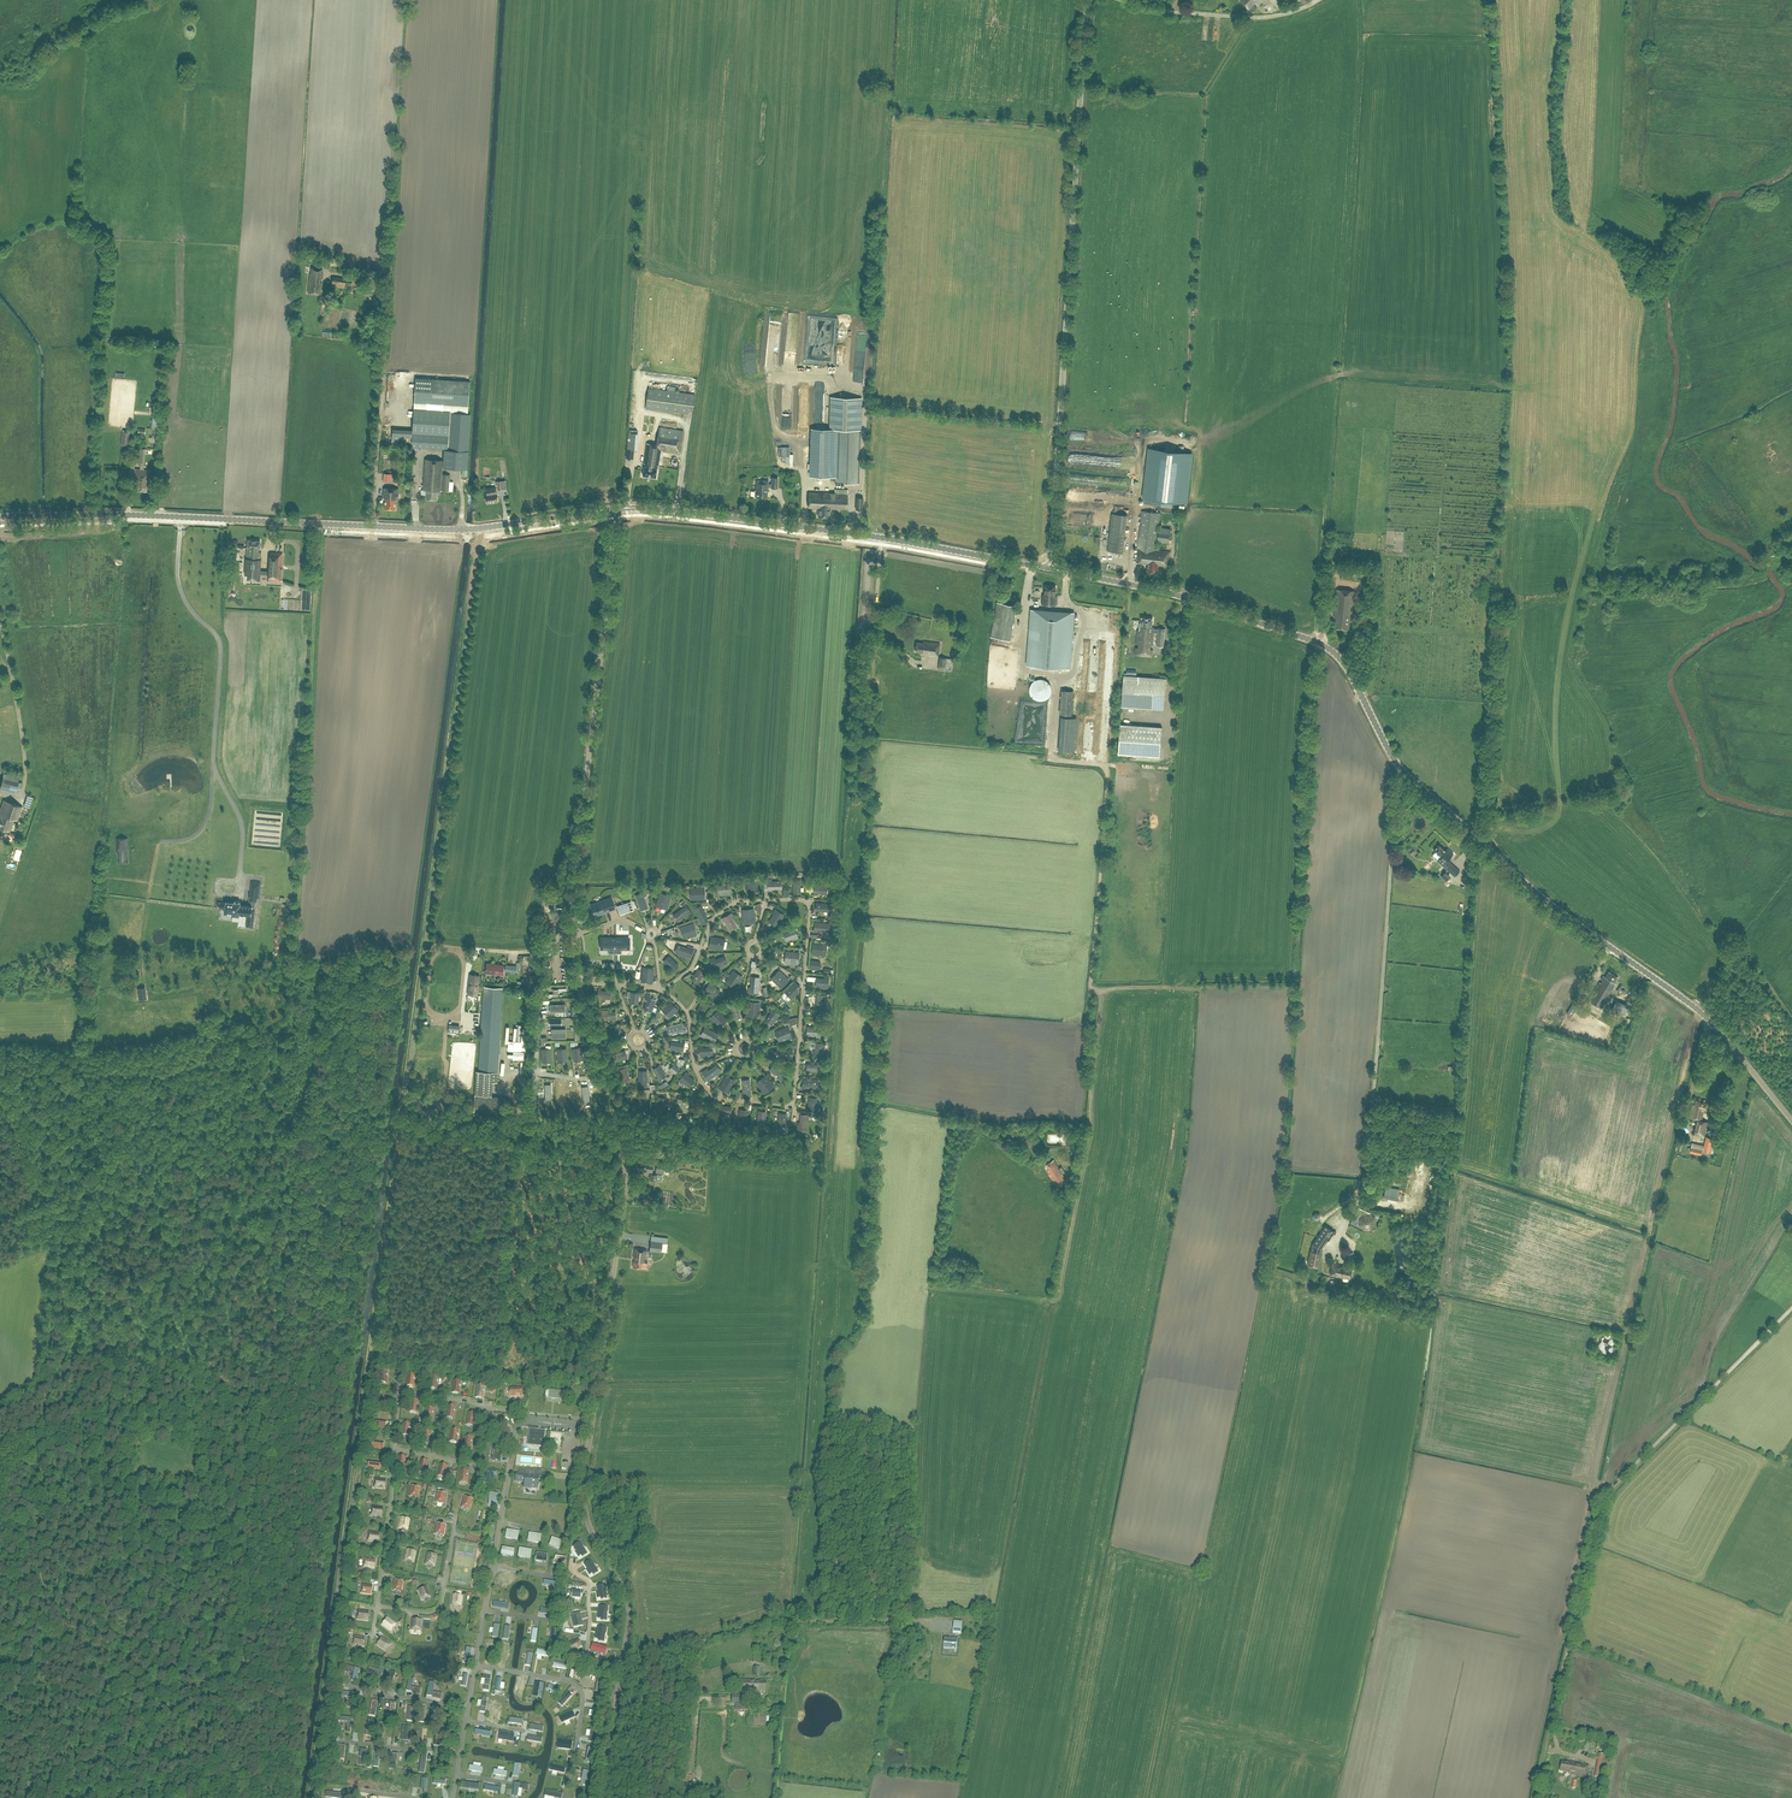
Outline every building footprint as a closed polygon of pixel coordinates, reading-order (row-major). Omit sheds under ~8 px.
[(1252,12),(1256,7),(1253,4),(1255,2),(1256,4),(1261,0),(1241,0),(1252,12)] [(321,275),(322,267),(312,266),(311,273),(310,273),(307,291),(320,292),(321,288),(320,288),(320,282),(319,282),(320,279),(321,279),(322,275),(321,275)] [(383,307),(383,298),(376,297),(375,306),(383,307)] [(466,468),(470,414),(468,414),(470,381),(416,377),(413,409),(412,431),(392,429),(391,441),(413,442),(413,444),(429,445),(428,447),(444,448),(443,467),(466,468)] [(693,408),(694,394),(648,388),(645,408),(688,413),(688,407),(693,408)] [(812,428),(810,476),(834,477),(834,482),(858,483),(861,397),(831,396),(830,429),(812,428)] [(159,428),(159,416),(152,416),(151,417),(152,417),(152,419),(151,419),(151,427),(159,428)] [(680,452),(683,430),(659,427),(656,445),(646,443),(643,464),(644,464),(642,475),(655,477),(657,467),(658,468),(660,450),(680,452)] [(129,445),(130,435),(130,430),(122,430),(122,434),(121,444),(129,445)] [(637,450),(638,433),(628,432),(626,458),(633,458),(633,449),(637,450)] [(788,462),(792,462),(792,450),(788,450),(789,447),(778,446),(777,455),(781,455),(781,458),(785,458),(785,460),(788,460),(788,462)] [(144,469),(145,448),(135,447),(134,461),(140,462),(140,469),(135,468),(134,482),(136,482),(135,489),(147,490),(148,478),(149,478),(150,470),(144,469)] [(1192,454),(1149,449),(1143,498),(1186,504),(1192,454)] [(442,474),(442,459),(424,458),(423,485),(426,485),(425,499),(426,499),(427,500),(429,500),(430,499),(432,499),(432,500),(434,500),(435,499),(436,499),(436,490),(453,491),(453,481),(449,480),(449,474),(442,474)] [(392,482),(392,473),(383,473),(383,482),(392,482)] [(777,488),(777,477),(771,477),(771,483),(767,483),(768,480),(756,479),(756,490),(754,490),(754,496),(767,496),(767,486),(771,486),(771,487),(777,488)] [(496,493),(495,487),(485,488),(486,495),(485,495),(486,502),(497,500),(496,493)] [(397,499),(397,488),(383,488),(383,497),(385,497),(384,508),(395,508),(395,499),(397,499)] [(847,508),(847,489),(834,489),(834,493),(808,492),(808,506),(818,507),(817,516),(829,517),(830,508),(847,508)] [(1169,544),(1171,528),(1158,527),(1160,513),(1142,510),(1136,562),(1147,564),(1146,572),(1157,574),(1157,573),(1158,565),(1168,566),(1170,552),(1156,550),(1156,543),(1169,544)] [(1123,552),(1127,515),(1112,513),(1108,550),(1123,552)] [(261,548),(261,540),(248,539),(248,547),(246,547),(245,573),(253,574),(253,580),(260,580),(260,574),(260,570),(261,552),(259,551),(259,548),(261,548)] [(283,552),(270,551),(269,570),(260,570),(260,574),(268,574),(268,580),(281,581),(282,568),(280,568),(280,565),(282,565),(283,552)] [(1367,570),(1343,568),(1343,574),(1366,577),(1367,570)] [(1044,595),(1042,595),(1042,604),(1056,605),(1057,601),(1055,601),(1056,586),(1045,585),(1044,595)] [(1351,621),(1354,591),(1337,589),(1334,617),(1336,617),(1335,626),(1349,627),(1349,621),(1351,621)] [(1016,606),(997,602),(994,617),(991,636),(1010,640),(1016,606)] [(1031,609),(1027,665),(1070,668),(1074,612),(1031,609)] [(1152,626),(1153,618),(1141,617),(1141,622),(1140,622),(1139,630),(1137,630),(1136,643),(1138,644),(1138,647),(1136,647),(1135,655),(1152,656),(1152,651),(1152,649),(1151,648),(1151,645),(1153,645),(1154,632),(1157,633),(1156,646),(1164,646),(1165,627),(1158,627),(1158,628),(1155,627),(1155,626),(1152,626)] [(939,643),(922,641),(922,643),(916,642),(915,651),(926,653),(926,655),(934,656),(934,655),(938,655),(939,643)] [(869,657),(870,648),(863,648),(863,653),(862,653),(862,661),(863,661),(862,674),(861,674),(861,681),(867,681),(867,675),(869,675),(869,666),(869,657)] [(951,670),(951,667),(952,658),(939,657),(938,665),(938,669),(944,670),(951,670)] [(1163,709),(1165,678),(1136,675),(1132,675),(1124,675),(1121,706),(1163,709)] [(1040,678),(1038,678),(1033,681),(1031,684),(1029,687),(1029,691),(1031,695),(1033,698),(1038,700),(1042,700),(1046,699),(1049,697),(1051,693),(1051,689),(1050,684),(1047,681),(1044,679),(1040,678)] [(1159,755),(1162,725),(1120,722),(1117,752),(1159,755)] [(4,774),(0,789),(16,792),(17,787),(21,788),(23,778),(4,774)] [(33,798),(27,796),(23,807),(30,809),(33,798)] [(13,803),(3,799),(0,808),(0,822),(3,824),(6,815),(8,815),(13,803)] [(5,839),(8,830),(9,830),(13,819),(16,820),(21,806),(13,803),(8,815),(6,815),(3,824),(0,822),(0,837),(5,839)] [(118,862),(128,862),(127,837),(116,838),(116,852),(118,852),(118,862)] [(1445,850),(1438,844),(1434,850),(1440,856),(1437,860),(1447,869),(1441,877),(1446,881),(1452,874),(1455,876),(1460,870),(1447,860),(1453,853),(1447,847),(1445,850)] [(281,865),(280,874),(290,875),(291,866),(281,865)] [(1474,873),(1468,869),(1466,873),(1465,872),(1463,877),(1461,881),(1470,885),(1473,879),(1471,878),(1474,873)] [(746,889),(757,889),(757,877),(746,877),(746,889)] [(771,881),(771,879),(766,879),(767,891),(771,891),(771,889),(780,889),(780,881),(771,881)] [(800,893),(800,880),(793,880),(793,879),(788,879),(788,883),(792,883),(792,893),(800,893)] [(731,894),(730,883),(719,884),(719,893),(726,892),(727,894),(731,894)] [(826,894),(827,885),(818,885),(818,883),(814,883),(813,894),(817,894),(817,893),(826,894)] [(692,899),(704,899),(704,888),(692,888),(692,899)] [(248,915),(246,926),(253,926),(255,908),(254,908),(255,901),(256,901),(256,898),(258,898),(259,890),(251,889),(250,897),(249,897),(249,900),(251,901),(250,905),(240,904),(240,902),(234,901),(234,902),(225,901),(225,902),(219,901),(218,908),(224,908),(224,912),(232,913),(232,914),(239,915),(239,914),(240,914),(244,915),(244,914),(248,915)] [(640,907),(647,905),(644,896),(646,895),(644,891),(635,894),(640,907)] [(667,907),(670,896),(660,893),(656,904),(667,907)] [(610,898),(592,904),(592,907),(593,910),(595,909),(597,908),(598,910),(599,914),(604,912),(604,911),(606,910),(606,911),(610,910),(610,908),(613,907),(612,903),(610,898)] [(630,901),(623,903),(626,911),(633,909),(630,901)] [(831,914),(831,911),(830,911),(830,903),(815,902),(815,910),(826,911),(826,913),(831,914)] [(700,905),(695,908),(703,923),(708,920),(700,905)] [(688,916),(691,913),(686,906),(673,915),(677,921),(687,914),(688,916)] [(743,922),(754,920),(753,908),(741,910),(743,922)] [(782,918),(784,915),(774,908),(772,912),(773,913),(769,920),(776,925),(780,917),(782,918)] [(735,924),(731,916),(732,916),(730,912),(721,918),(723,921),(724,920),(728,926),(731,924),(732,926),(735,924)] [(829,930),(829,923),(814,921),(814,929),(812,929),(812,931),(817,932),(817,929),(829,930)] [(685,937),(696,933),(693,923),(682,926),(685,937)] [(794,940),(798,938),(794,928),(790,929),(791,930),(782,933),(785,941),(794,938),(794,940)] [(603,938),(603,948),(608,948),(608,953),(615,953),(615,937),(612,937),(612,938),(603,938)] [(615,937),(615,953),(622,953),(622,948),(627,948),(627,938),(618,938),(618,937),(615,937)] [(720,948),(722,939),(711,937),(709,947),(713,948),(714,947),(720,948)] [(812,943),(811,954),(823,955),(825,955),(826,944),(824,944),(812,943)] [(687,948),(679,946),(676,952),(690,957),(693,948),(688,946),(687,948)] [(798,964),(799,952),(787,951),(785,963),(798,964)] [(677,966),(676,965),(678,964),(669,956),(664,961),(670,967),(672,965),(675,969),(677,966)] [(726,961),(724,956),(715,959),(714,957),(710,959),(711,962),(713,961),(715,967),(722,964),(722,962),(726,961)] [(817,969),(818,969),(820,967),(821,963),(819,961),(818,961),(811,960),(810,968),(817,969)] [(518,971),(519,962),(516,962),(516,965),(505,964),(505,970),(516,971),(518,971)] [(502,974),(503,964),(486,963),(485,972),(502,974)] [(704,976),(706,973),(698,968),(691,978),(697,982),(702,974),(704,976)] [(652,981),(652,977),(651,977),(652,970),(642,969),(641,980),(652,981)] [(781,988),(789,979),(780,971),(772,979),(781,988)] [(1614,982),(1617,976),(1609,971),(1605,977),(1603,975),(1603,976),(1588,999),(1600,1007),(1615,983),(1614,982)] [(735,988),(741,978),(734,973),(730,978),(728,977),(726,981),(735,988)] [(477,994),(479,975),(469,974),(467,993),(477,994)] [(758,993),(759,977),(751,976),(750,988),(748,988),(747,993),(750,993),(750,992),(758,993)] [(827,988),(828,977),(824,977),(824,978),(815,977),(814,986),(823,986),(823,988),(827,988)] [(715,997),(719,990),(711,985),(712,983),(710,981),(704,990),(715,997)] [(791,998),(798,991),(796,990),(800,986),(794,981),(784,991),(791,998)] [(497,1071),(502,987),(483,986),(478,1070),(476,1070),(474,1113),(504,1115),(504,1097),(492,1096),(493,1082),(497,1082),(497,1071)] [(560,991),(560,987),(546,986),(546,995),(557,995),(558,991),(560,991)] [(609,999),(610,991),(600,991),(600,988),(598,988),(597,998),(609,999)] [(627,996),(630,997),(630,1002),(636,1003),(637,993),(628,992),(627,996)] [(650,1012),(655,1000),(649,998),(650,995),(646,994),(644,999),(647,1000),(643,1009),(650,1012)] [(826,998),(827,995),(817,994),(815,1007),(823,1007),(824,998),(826,998)] [(561,1005),(561,1001),(548,1001),(548,1009),(559,1009),(559,1005),(561,1005)] [(703,1014),(709,1004),(706,1001),(704,1004),(701,1002),(696,1010),(703,1014)] [(732,1019),(739,1017),(740,1017),(737,1006),(739,1005),(738,1001),(735,1002),(736,1003),(729,1004),(732,1019)] [(758,1015),(760,1003),(748,1001),(747,1013),(758,1015)] [(670,1017),(677,1010),(670,1002),(662,1008),(670,1017)] [(1575,1004),(1569,1012),(1575,1016),(1581,1009),(1575,1004)] [(771,1025),(778,1015),(770,1009),(769,1011),(770,1012),(765,1020),(771,1025)] [(599,1011),(600,1021),(603,1020),(616,1019),(615,1011),(605,1012),(605,1010),(602,1010),(599,1011)] [(718,1026),(726,1018),(717,1010),(709,1018),(718,1026)] [(821,1021),(822,1013),(814,1012),(814,1020),(821,1021)] [(563,1020),(563,1015),(549,1015),(549,1023),(561,1023),(561,1020),(563,1020)] [(791,1026),(797,1023),(797,1017),(788,1019),(791,1026)] [(459,1033),(460,1025),(449,1023),(448,1032),(459,1033)] [(683,1030),(682,1024),(682,1023),(667,1027),(669,1034),(680,1031),(681,1034),(685,1033),(685,1030),(683,1030)] [(621,1034),(619,1026),(605,1029),(606,1036),(621,1034)] [(714,1037),(712,1036),(714,1032),(708,1029),(709,1027),(706,1026),(700,1035),(704,1037),(704,1036),(712,1040),(714,1037)] [(780,1041),(791,1037),(787,1026),(776,1030),(780,1041)] [(821,1037),(821,1034),(819,1033),(820,1027),(807,1026),(806,1034),(816,1034),(816,1037),(821,1037)] [(552,1029),(552,1037),(563,1037),(563,1034),(566,1034),(565,1029),(552,1029)] [(682,1051),(684,1041),(681,1040),(680,1043),(671,1041),(670,1049),(682,1051)] [(824,1046),(824,1043),(814,1042),(813,1055),(821,1055),(822,1046),(824,1046)] [(702,1047),(702,1045),(696,1045),(696,1049),(699,1049),(699,1055),(712,1055),(712,1047),(702,1047)] [(582,1059),(581,1047),(572,1048),(574,1060),(582,1059)] [(791,1060),(792,1048),(788,1048),(788,1049),(779,1049),(778,1057),(787,1058),(787,1059),(791,1060)] [(551,1049),(542,1049),(542,1061),(551,1061),(551,1049)] [(566,1061),(566,1049),(557,1049),(558,1061),(566,1061)] [(616,1061),(618,1060),(626,1058),(624,1050),(616,1053),(614,1053),(616,1061)] [(520,1063),(521,1051),(510,1051),(509,1052),(504,1052),(504,1059),(510,1060),(510,1064),(517,1064),(517,1063),(520,1063)] [(818,1072),(819,1062),(816,1062),(816,1064),(806,1063),(806,1071),(818,1072)] [(781,1081),(783,1078),(782,1078),(786,1072),(773,1063),(769,1070),(779,1076),(777,1078),(781,1081)] [(675,1073),(679,1069),(673,1064),(670,1068),(675,1073)] [(658,1083),(661,1081),(660,1079),(665,1076),(659,1065),(652,1069),(657,1077),(655,1078),(658,1083)] [(719,1071),(715,1065),(708,1070),(707,1068),(702,1072),(708,1079),(719,1071)] [(629,1077),(627,1071),(629,1070),(628,1067),(617,1069),(618,1073),(619,1072),(622,1081),(625,1080),(624,1078),(629,1077)] [(646,1083),(647,1071),(639,1071),(639,1080),(636,1080),(636,1086),(640,1086),(640,1083),(646,1083)] [(686,1072),(679,1080),(682,1082),(683,1081),(689,1086),(694,1080),(688,1075),(689,1074),(686,1072)] [(728,1093),(734,1082),(724,1077),(718,1088),(728,1093)] [(764,1093),(773,1086),(766,1077),(757,1084),(764,1093)] [(817,1087),(817,1079),(802,1078),(802,1085),(801,1085),(800,1088),(805,1088),(805,1086),(817,1087)] [(740,1096),(751,1095),(749,1081),(742,1082),(743,1091),(740,1092),(740,1096)] [(543,1087),(543,1099),(552,1099),(552,1085),(547,1085),(547,1087),(543,1087)] [(585,1091),(581,1091),(583,1103),(591,1101),(589,1088),(585,1088),(585,1091)] [(647,1109),(647,1106),(645,1106),(646,1096),(638,1095),(637,1108),(642,1108),(647,1109)] [(667,1110),(668,1107),(665,1107),(666,1098),(658,1097),(657,1110),(667,1110)] [(818,1110),(818,1107),(816,1107),(817,1098),(809,1097),(808,1109),(818,1110)] [(1694,1107),(1692,1106),(1689,1117),(1697,1119),(1694,1131),(1694,1134),(1703,1136),(1707,1121),(1701,1120),(1703,1109),(1706,1110),(1708,1102),(1695,1099),(1694,1107)] [(688,1112),(689,1101),(677,1100),(676,1112),(683,1113),(683,1111),(688,1112)] [(730,1114),(731,1107),(722,1105),(722,1103),(719,1103),(718,1113),(730,1114)] [(709,1116),(710,1108),(702,1107),(701,1115),(709,1116)] [(747,1126),(748,1122),(746,1122),(747,1110),(739,1109),(738,1124),(745,1125),(745,1126),(747,1126)] [(767,1124),(767,1121),(764,1121),(765,1111),(758,1110),(757,1123),(767,1124)] [(787,1126),(787,1123),(785,1123),(786,1113),(778,1112),(777,1125),(787,1126)] [(807,1127),(808,1115),(800,1114),(799,1124),(797,1123),(797,1129),(801,1129),(801,1127),(807,1127)] [(1067,1145),(1075,1145),(1075,1136),(1067,1133),(1067,1145)] [(1713,1138),(1705,1136),(1702,1150),(1691,1147),(1690,1152),(1702,1155),(1702,1154),(1702,1151),(1710,1152),(1713,1138)] [(1053,1159),(1046,1164),(1049,1170),(1048,1171),(1049,1174),(1054,1183),(1054,1182),(1057,1186),(1066,1181),(1062,1173),(1064,1172),(1061,1167),(1059,1168),(1053,1159)] [(652,1171),(653,1162),(640,1160),(639,1169),(644,1169),(643,1170),(652,1171)] [(664,1173),(665,1161),(657,1160),(655,1172),(664,1173)] [(1421,1185),(1425,1168),(1417,1167),(1414,1184),(1421,1185)] [(1370,1230),(1375,1224),(1375,1218),(1370,1213),(1368,1213),(1357,1208),(1350,1223),(1361,1227),(1363,1229),(1370,1230)] [(1327,1240),(1334,1231),(1325,1225),(1312,1244),(1308,1265),(1318,1267),(1323,1247),(1322,1247),(1327,1240)] [(668,1237),(651,1236),(651,1240),(650,1250),(661,1251),(661,1244),(667,1245),(668,1242),(667,1242),(668,1237)] [(646,1268),(647,1263),(644,1263),(646,1250),(634,1249),(633,1258),(632,1267),(643,1268),(646,1268)] [(1350,1278),(1352,1268),(1337,1265),(1337,1264),(1333,1263),(1331,1273),(1343,1276),(1342,1279),(1343,1280),(1347,1281),(1348,1280),(1349,1278),(1350,1278)] [(387,1375),(387,1372),(380,1371),(378,1382),(386,1383),(387,1377),(386,1377),(386,1375),(387,1375)] [(415,1379),(415,1375),(407,1374),(406,1386),(414,1387),(414,1381),(413,1380),(414,1378),(415,1379)] [(437,1381),(438,1378),(430,1377),(429,1388),(436,1389),(437,1383),(436,1383),(436,1381),(437,1381)] [(460,1386),(461,1382),(453,1381),(452,1393),(459,1394),(460,1388),(459,1388),(459,1386),(460,1386)] [(483,1390),(484,1387),(476,1386),(475,1397),(482,1398),(483,1392),(482,1392),(482,1390),(483,1390)] [(522,1397),(522,1388),(510,1388),(510,1397),(517,1397),(517,1396),(519,1396),(519,1397),(522,1397)] [(548,1398),(560,1400),(561,1392),(549,1391),(548,1398)] [(382,1400),(380,1400),(380,1399),(376,1399),(375,1406),(387,1407),(388,1400),(382,1399),(382,1400)] [(418,1405),(418,1401),(411,1400),(409,1412),(417,1413),(418,1407),(417,1406),(417,1404),(418,1405)] [(455,1411),(455,1407),(448,1406),(446,1418),(454,1419),(455,1412),(454,1412),(454,1410),(455,1411)] [(433,1413),(434,1409),(426,1408),(425,1420),(432,1421),(433,1415),(432,1414),(432,1412),(433,1413)] [(475,1418),(475,1414),(468,1413),(466,1425),(473,1426),(475,1420),(474,1420),(474,1418),(475,1418)] [(379,1422),(377,1421),(377,1420),(374,1420),(373,1427),(384,1429),(385,1421),(379,1421),(379,1422)] [(410,1428),(410,1424),(403,1424),(401,1435),(409,1436),(410,1430),(409,1430),(409,1428),(410,1428)] [(544,1446),(545,1431),(529,1429),(527,1444),(544,1446)] [(458,1434),(458,1431),(451,1430),(449,1441),(457,1442),(458,1436),(457,1436),(457,1434),(458,1434)] [(430,1436),(431,1432),(423,1431),(422,1443),(429,1444),(430,1438),(429,1438),(429,1436),(430,1436)] [(553,1435),(553,1441),(556,1441),(556,1446),(564,1447),(564,1436),(553,1435)] [(472,1441),(472,1438),(465,1437),(463,1448),(471,1449),(472,1443),(471,1443),(471,1441),(472,1441)] [(377,1443),(375,1442),(375,1441),(372,1441),(371,1448),(382,1450),(383,1442),(377,1442),(377,1443)] [(500,1461),(502,1450),(494,1449),(492,1460),(500,1461)] [(405,1461),(406,1458),(398,1457),(397,1468),(404,1469),(405,1463),(404,1463),(404,1461),(405,1461)] [(427,1465),(428,1462),(420,1460),(418,1472),(425,1473),(427,1467),(426,1467),(426,1465),(427,1465)] [(375,1462),(373,1462),(373,1461),(369,1461),(368,1468),(380,1470),(381,1462),(375,1461),(375,1462)] [(446,1470),(447,1466),(440,1465),(437,1476),(445,1477),(446,1472),(445,1471),(445,1469),(446,1470)] [(468,1475),(468,1471),(461,1470),(459,1482),(467,1483),(467,1477),(466,1476),(467,1475),(468,1475)] [(484,1472),(483,1480),(495,1481),(496,1473),(484,1472)] [(538,1490),(539,1477),(534,1476),(517,1474),(516,1482),(525,1483),(524,1489),(531,1490),(531,1489),(538,1490)] [(384,1489),(385,1480),(375,1479),(375,1481),(376,1481),(376,1486),(375,1486),(374,1488),(384,1489)] [(418,1498),(419,1488),(411,1486),(409,1496),(411,1497),(411,1496),(416,1497),(415,1498),(418,1498)] [(444,1504),(446,1494),(437,1492),(435,1502),(438,1503),(438,1502),(442,1502),(442,1504),(444,1504)] [(490,1494),(489,1505),(496,1506),(498,1495),(490,1494)] [(470,1510),(472,1500),(464,1497),(461,1507),(463,1508),(464,1507),(468,1508),(467,1509),(470,1510)] [(538,1516),(539,1508),(526,1506),(525,1514),(538,1516)] [(381,1517),(382,1508),(372,1507),(372,1509),(373,1509),(372,1514),(371,1513),(371,1516),(381,1517)] [(544,1515),(555,1516),(555,1507),(545,1507),(544,1515)] [(407,1530),(409,1520),(401,1518),(399,1528),(401,1529),(401,1528),(406,1528),(405,1530),(407,1530)] [(444,1535),(445,1525),(437,1524),(435,1534),(437,1534),(437,1533),(442,1534),(441,1535),(444,1535)] [(507,1530),(506,1538),(517,1540),(518,1532),(507,1530)] [(378,1543),(379,1534),(369,1532),(369,1535),(370,1535),(369,1539),(368,1539),(368,1541),(378,1543)] [(529,1534),(528,1542),(539,1543),(541,1536),(529,1534)] [(554,1538),(551,1547),(560,1550),(563,1541),(554,1538)] [(580,1542),(573,1547),(576,1552),(575,1553),(578,1557),(581,1556),(582,1558),(588,1554),(580,1542)] [(520,1557),(533,1559),(534,1550),(521,1549),(520,1557)] [(413,1562),(415,1552),(407,1550),(405,1560),(407,1561),(407,1560),(411,1560),(411,1562),(413,1562)] [(434,1566),(436,1556),(427,1554),(425,1564),(428,1564),(428,1563),(432,1564),(432,1565),(434,1566)] [(547,1563),(549,1555),(539,1554),(537,1561),(547,1563)] [(374,1569),(375,1560),(365,1559),(365,1561),(366,1561),(365,1566),(364,1565),(364,1568),(374,1569)] [(591,1560),(584,1564),(588,1570),(587,1571),(589,1575),(592,1574),(593,1576),(599,1572),(591,1560)] [(401,1583),(397,1582),(397,1581),(395,1580),(392,1590),(401,1592),(403,1582),(401,1582),(401,1583)] [(371,1595),(372,1586),(362,1585),(362,1587),(363,1587),(362,1591),(361,1591),(361,1593),(371,1595)] [(598,1593),(597,1593),(597,1596),(597,1598),(601,1598),(601,1600),(603,1599),(606,1599),(606,1598),(606,1592),(604,1592),(604,1591),(605,1590),(606,1590),(606,1587),(605,1586),(601,1587),(597,1587),(597,1590),(598,1593)] [(430,1597),(426,1587),(418,1591),(422,1600),(424,1599),(424,1598),(428,1597),(428,1598),(430,1597)] [(461,1607),(462,1596),(453,1595),(452,1605),(454,1606),(454,1605),(459,1605),(459,1606),(461,1607)] [(555,1616),(556,1610),(540,1607),(539,1613),(555,1616)] [(598,1614),(598,1618),(601,1618),(601,1620),(606,1621),(607,1614),(605,1614),(605,1612),(607,1612),(608,1608),(599,1607),(599,1614),(598,1614)] [(367,1621),(368,1612),(358,1611),(358,1613),(359,1613),(358,1617),(357,1617),(357,1620),(367,1621)] [(580,1613),(571,1616),(574,1628),(583,1625),(580,1613)] [(394,1626),(396,1624),(388,1618),(382,1625),(390,1631),(392,1630),(391,1629),(394,1625),(394,1626)] [(420,1630),(421,1620),(412,1619),(411,1630),(414,1630),(414,1629),(418,1629),(418,1630),(420,1630)] [(962,1622),(954,1621),(953,1634),(961,1635),(962,1622)] [(557,1629),(551,1628),(549,1645),(555,1645),(557,1629)] [(596,1634),(595,1639),(598,1639),(598,1641),(603,1642),(605,1635),(603,1635),(603,1633),(605,1633),(606,1634),(606,1629),(598,1628),(597,1634),(596,1634)] [(363,1647),(364,1638),(354,1637),(354,1639),(355,1639),(354,1643),(353,1643),(353,1645),(363,1647)] [(389,1646),(390,1644),(382,1638),(377,1645),(385,1651),(387,1649),(386,1649),(388,1645),(389,1646)] [(944,1649),(957,1650),(958,1639),(945,1638),(944,1649)] [(581,1647),(578,1641),(572,1644),(572,1642),(567,1645),(571,1653),(578,1650),(578,1649),(581,1647)] [(592,1644),(591,1651),(604,1655),(606,1648),(592,1644)] [(473,1649),(466,1648),(464,1664),(470,1665),(473,1649)] [(549,1650),(537,1648),(536,1653),(548,1656),(549,1650)] [(360,1686),(363,1670),(356,1669),(354,1685),(360,1686)] [(396,1675),(389,1673),(384,1688),(391,1690),(396,1675)] [(492,1678),(486,1677),(483,1692),(490,1693),(492,1678)] [(414,1680),(408,1679),(406,1692),(411,1693),(414,1680)] [(758,1682),(756,1682),(755,1682),(755,1680),(740,1680),(740,1692),(765,1692),(765,1680),(758,1680),(758,1682)] [(545,1683),(535,1681),(533,1696),(542,1697),(545,1683)] [(520,1697),(526,1698),(529,1684),(524,1682),(520,1697)] [(435,1685),(430,1684),(427,1697),(433,1698),(435,1685)] [(572,1695),(568,1691),(558,1702),(562,1706),(572,1695)] [(747,1697),(732,1696),(732,1703),(736,1703),(736,1711),(747,1711),(747,1703),(747,1697)] [(566,1710),(576,1699),(574,1697),(564,1708),(566,1710)] [(573,1711),(559,1717),(561,1722),(575,1716),(573,1711)] [(491,1732),(475,1730),(474,1736),(489,1738),(491,1732)] [(515,1733),(500,1731),(499,1738),(514,1741),(515,1733)] [(543,1737),(528,1734),(527,1740),(541,1743),(543,1737)] [(572,1741),(557,1739),(555,1747),(571,1750),(572,1741)] [(593,1749),(587,1747),(585,1760),(591,1762),(593,1749)] [(1595,1777),(1601,1778),(1606,1755),(1599,1754),(1595,1777)] [(427,1759),(421,1758),(419,1774),(424,1775),(427,1759)] [(1569,1764),(1561,1762),(1560,1772),(1571,1774),(1570,1775),(1586,1778),(1588,1765),(1572,1762),(1572,1764),(1569,1764)] [(564,1774),(566,1767),(551,1763),(549,1770),(564,1774)] [(589,1771),(583,1769),(580,1783),(586,1784),(589,1771)] [(479,1784),(462,1782),(461,1790),(478,1792),(479,1784)] [(528,1784),(515,1782),(513,1795),(518,1796),(519,1787),(528,1788),(528,1784)] [(515,1797),(523,1797),(524,1789),(520,1789),(520,1797),(515,1797)] [(545,1794),(559,1797),(561,1797),(562,1793),(546,1789),(545,1794)]
